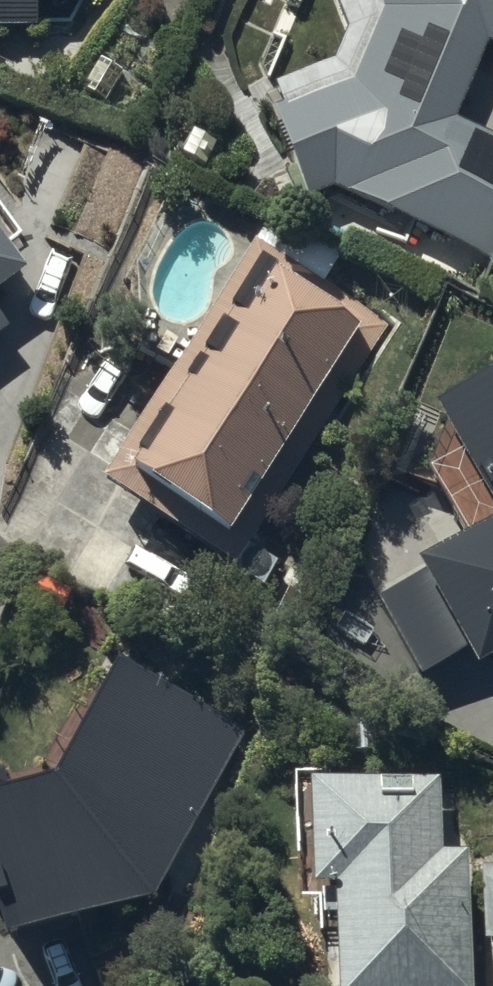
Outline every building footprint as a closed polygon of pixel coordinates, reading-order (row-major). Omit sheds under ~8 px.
[(34,43),(35,16),(52,0),(0,0),(0,43),(34,43)] [(456,135),(482,59),(492,63),(492,0),(325,0),(316,4),(343,65),(330,96),(272,122),(281,137),(268,144),(311,217),(328,207),(390,233),(492,268),(492,147),(456,135)] [(21,238),(0,214),(0,257),(21,238)] [(237,589),(386,333),(250,254),(99,517),(116,527),(118,525),(200,572),(204,566),(219,574),(217,577),(237,589)] [(22,293),(11,280),(15,277),(0,260),(0,313),(22,293)] [(439,420),(492,512),(492,388),(439,420)] [(383,607),(432,690),(470,668),(483,690),(492,685),(492,543),(383,607)] [(148,924),(244,748),(115,678),(51,797),(0,820),(0,979),(148,924)] [(461,868),(438,869),(434,797),(301,804),(307,921),(330,920),(334,985),(467,985),(461,868)] [(480,881),(481,963),(492,963),(492,881),(480,881)]
